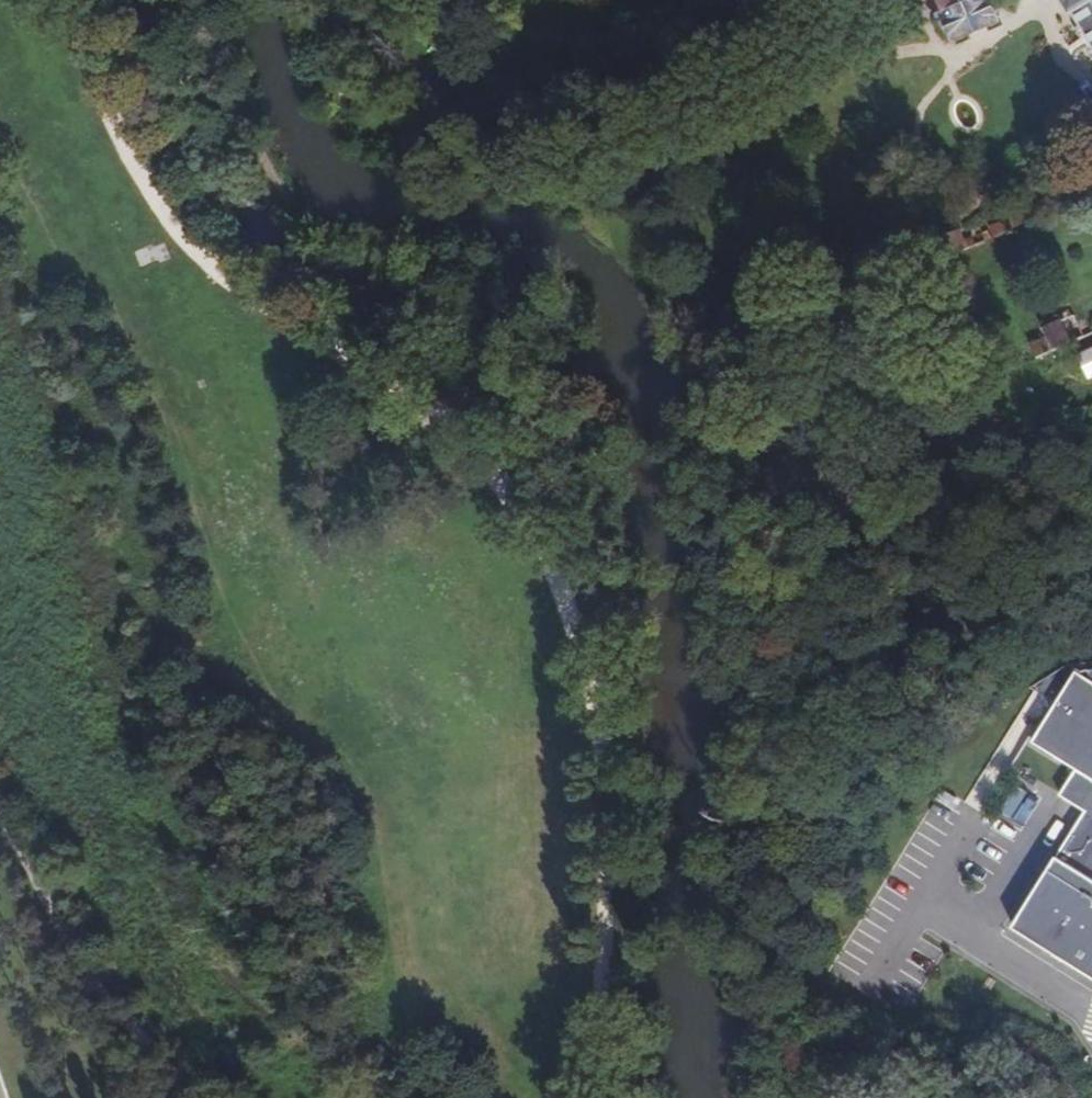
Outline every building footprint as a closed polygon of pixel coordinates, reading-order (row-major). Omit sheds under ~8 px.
[(945,11),(971,0),(941,0),(945,11)] [(945,11),(957,40),(1004,21),(995,0),(971,0),(945,11)] [(1091,39),(1091,0),(1067,0),(1091,39)] [(930,246),(936,263),(961,253),(955,236),(930,246)] [(1033,353),(1039,368),(1086,344),(1079,331),(1066,337),(1061,325),(1044,333),(1049,345),(1033,353)] [(1081,365),(1091,388),(1091,360),(1081,365)] [(1060,669),(1024,691),(1051,707),(1071,675),(1060,669)] [(1071,675),(1051,707),(1026,745),(1068,774),(1053,799),(1077,816),(1004,930),(1057,966),(1058,962),(1082,976),(1091,960),(1091,688),(1071,675)] [(1082,976),(1091,982),(1091,960),(1082,976)]
